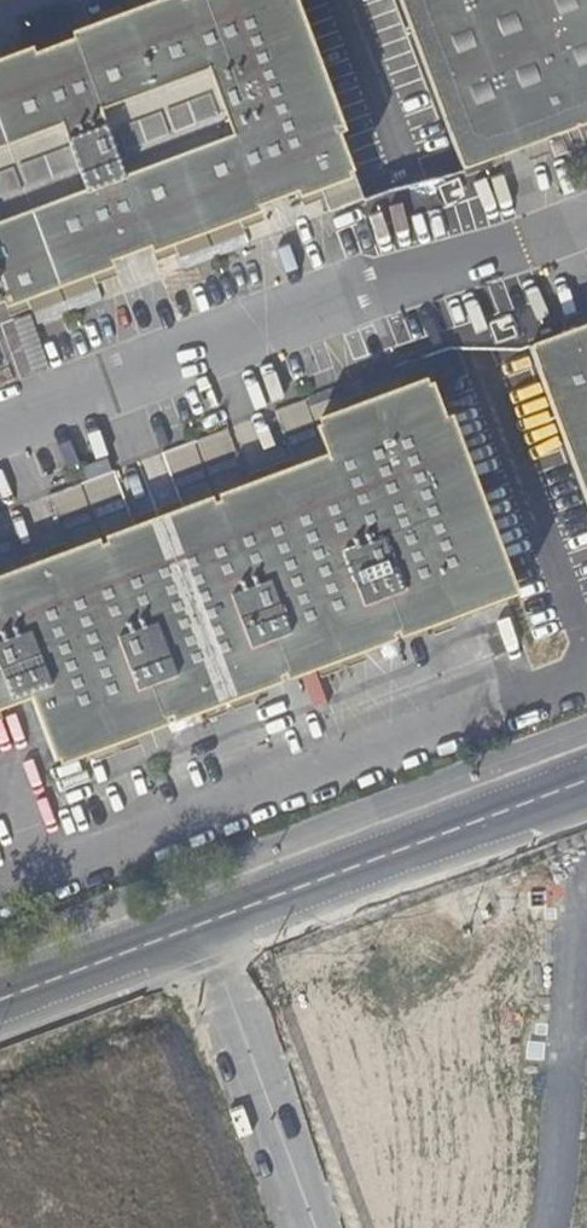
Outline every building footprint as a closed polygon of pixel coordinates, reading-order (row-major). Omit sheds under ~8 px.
[(16,295),(84,270),(165,240),(231,216),(311,186),(346,173),(282,0),(174,0),(0,64),(0,146),(53,127),(76,192),(0,220),(0,301),(16,295)] [(463,171),(586,124),(586,0),(400,0),(463,171)] [(356,201),(346,173),(311,186),(321,214),(356,201)] [(231,216),(165,240),(175,267),(241,243),(231,216)] [(84,270),(16,295),(26,322),(94,297),(84,270)] [(529,347),(557,422),(556,422),(586,502),(586,326),(529,347)] [(267,411),(290,472),(321,460),(309,427),(424,384),(414,355),(267,411)] [(19,693),(46,761),(501,592),(424,384),(309,427),(321,460),(290,472),(243,490),(176,515),(129,533),(63,557),(15,575),(0,580),(0,701),(19,693)] [(153,454),(176,515),(243,490),(220,429),(153,454)] [(40,496),(63,557),(129,533),(106,471),(40,496)] [(15,575),(0,535),(0,580),(15,575)]
